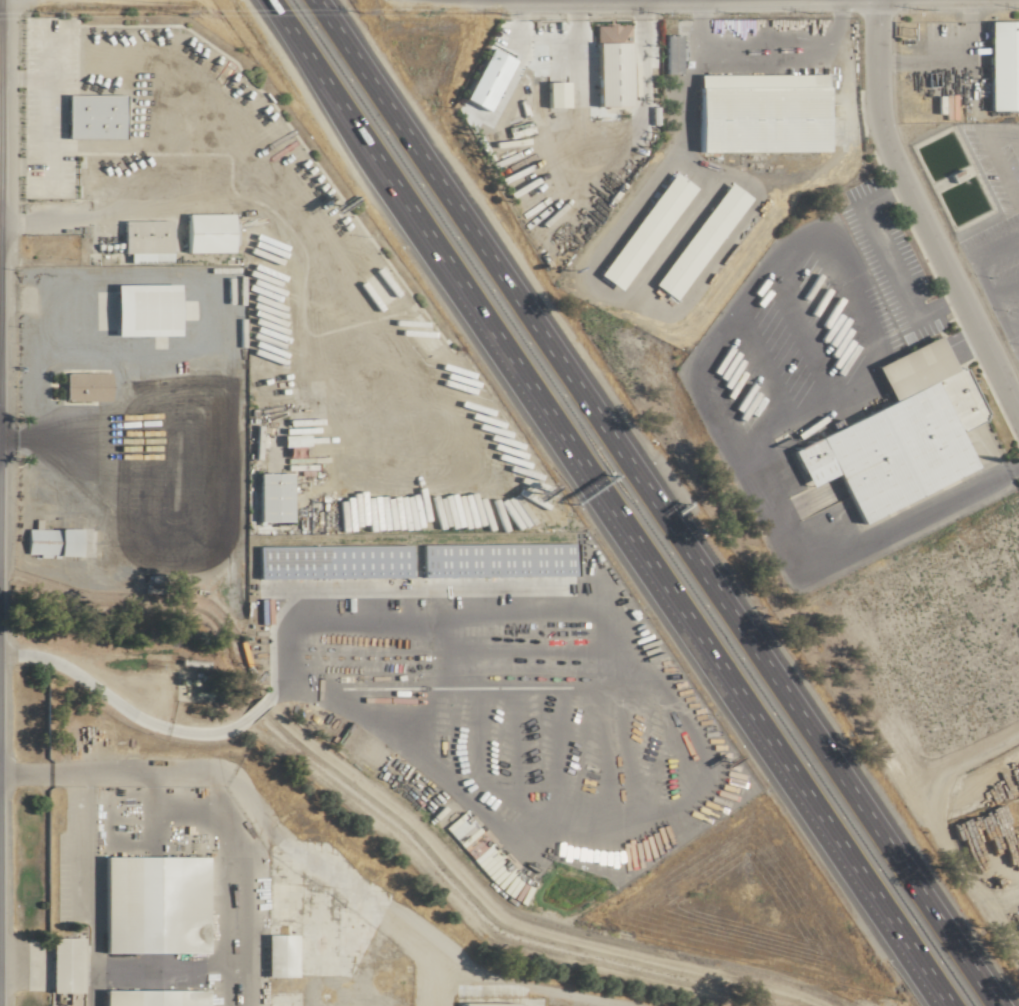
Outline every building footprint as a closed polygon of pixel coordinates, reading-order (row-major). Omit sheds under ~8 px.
[(985,20),(986,110),(1018,110),(1018,20),(985,20)] [(593,106),(626,105),(625,24),(592,24),(593,106)] [(678,73),(678,34),(662,35),(662,73),(678,73)] [(460,99),(484,110),(509,58),(485,47),(460,99)] [(821,151),(821,73),(693,74),(693,152),(821,151)] [(520,94),(526,119),(545,115),(539,89),(520,94)] [(120,137),(121,94),(64,94),(63,137),(120,137)] [(595,275),(616,291),(690,187),(669,171),(595,275)] [(745,196),(723,181),(651,286),(672,301),(745,196)] [(228,213),(182,213),(183,253),(229,252),(228,213)] [(168,220),(125,220),(125,260),(145,260),(145,254),(158,254),(158,260),(169,260),(168,220)] [(174,335),(173,284),(110,284),(111,336),(174,335)] [(854,521),(972,470),(956,432),(985,419),(961,365),(950,369),(935,336),(870,365),(887,403),(785,447),(802,486),(833,473),(854,521)] [(60,400),(107,401),(107,373),(61,372),(60,400)] [(255,473),(254,521),(288,522),(289,473),(255,473)] [(24,557),(76,555),(75,528),(23,530),(24,557)] [(422,545),(572,541),(573,573),(423,577),(422,545)] [(258,546),(409,544),(409,575),(258,577),(258,546)] [(202,953),(202,858),(99,857),(98,953),(202,953)] [(293,935),(264,935),(264,977),(292,978),(293,935)] [(78,938),(46,938),(46,993),(79,993),(78,938)] [(202,991),(99,990),(99,1005),(202,1005),(202,991)]
